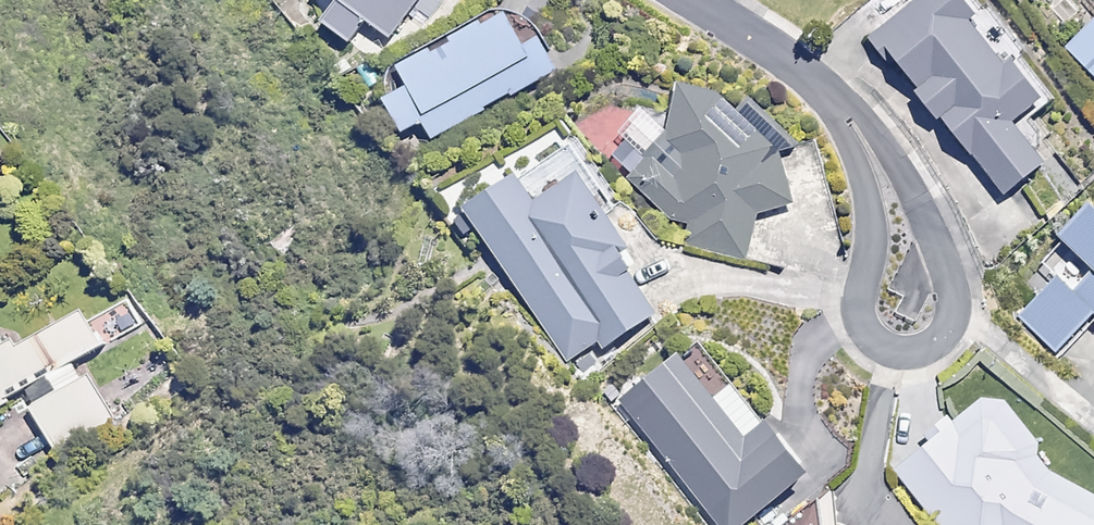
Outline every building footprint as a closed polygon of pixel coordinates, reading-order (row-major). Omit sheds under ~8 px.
[(325,23),(348,41),(365,18),(389,36),(417,0),(342,0),(325,23)] [(1044,162),(1036,153),(1050,141),(1031,118),(1053,99),(1017,57),(1026,49),(987,3),(975,13),(964,0),(916,0),(872,37),(1006,194),(1044,162)] [(521,47),(503,12),(397,66),(407,87),(383,99),(400,132),(422,121),(429,135),(557,70),(540,38),(521,47)] [(1067,47),(1093,75),(1093,21),(1067,47)] [(685,243),(747,263),(762,216),(798,209),(786,154),(792,148),(744,107),(738,113),(713,91),(677,84),(668,130),(629,174),(690,228),(685,243)] [(626,249),(576,174),(533,203),(514,176),(452,217),(474,249),(486,240),(568,362),(600,340),(605,347),(658,312),(619,254),(626,249)] [(1036,294),(1013,317),(1056,358),(1093,318),(1093,205),(1089,201),(1056,235),(1063,242),(1024,283),(1036,294)] [(80,307),(7,348),(0,335),(0,403),(102,346),(80,307)] [(679,355),(623,401),(723,524),(744,524),(808,473),(765,421),(746,437),(679,355)] [(115,421),(90,373),(31,405),(56,453),(115,421)] [(1004,401),(983,398),(956,420),(948,410),(923,430),(932,440),(896,469),(941,524),(1093,524),(1093,495),(1039,466),(1039,442),(1004,401)]
